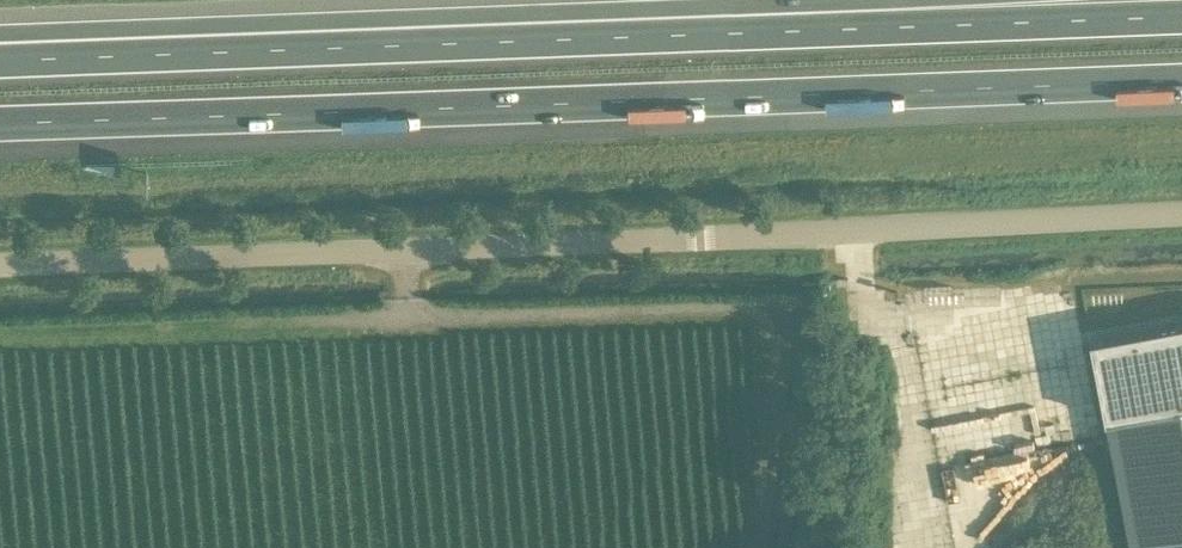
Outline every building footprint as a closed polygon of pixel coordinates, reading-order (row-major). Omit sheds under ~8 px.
[(1092,336),(1132,547),(1181,547),(1181,319),(1092,336)]
